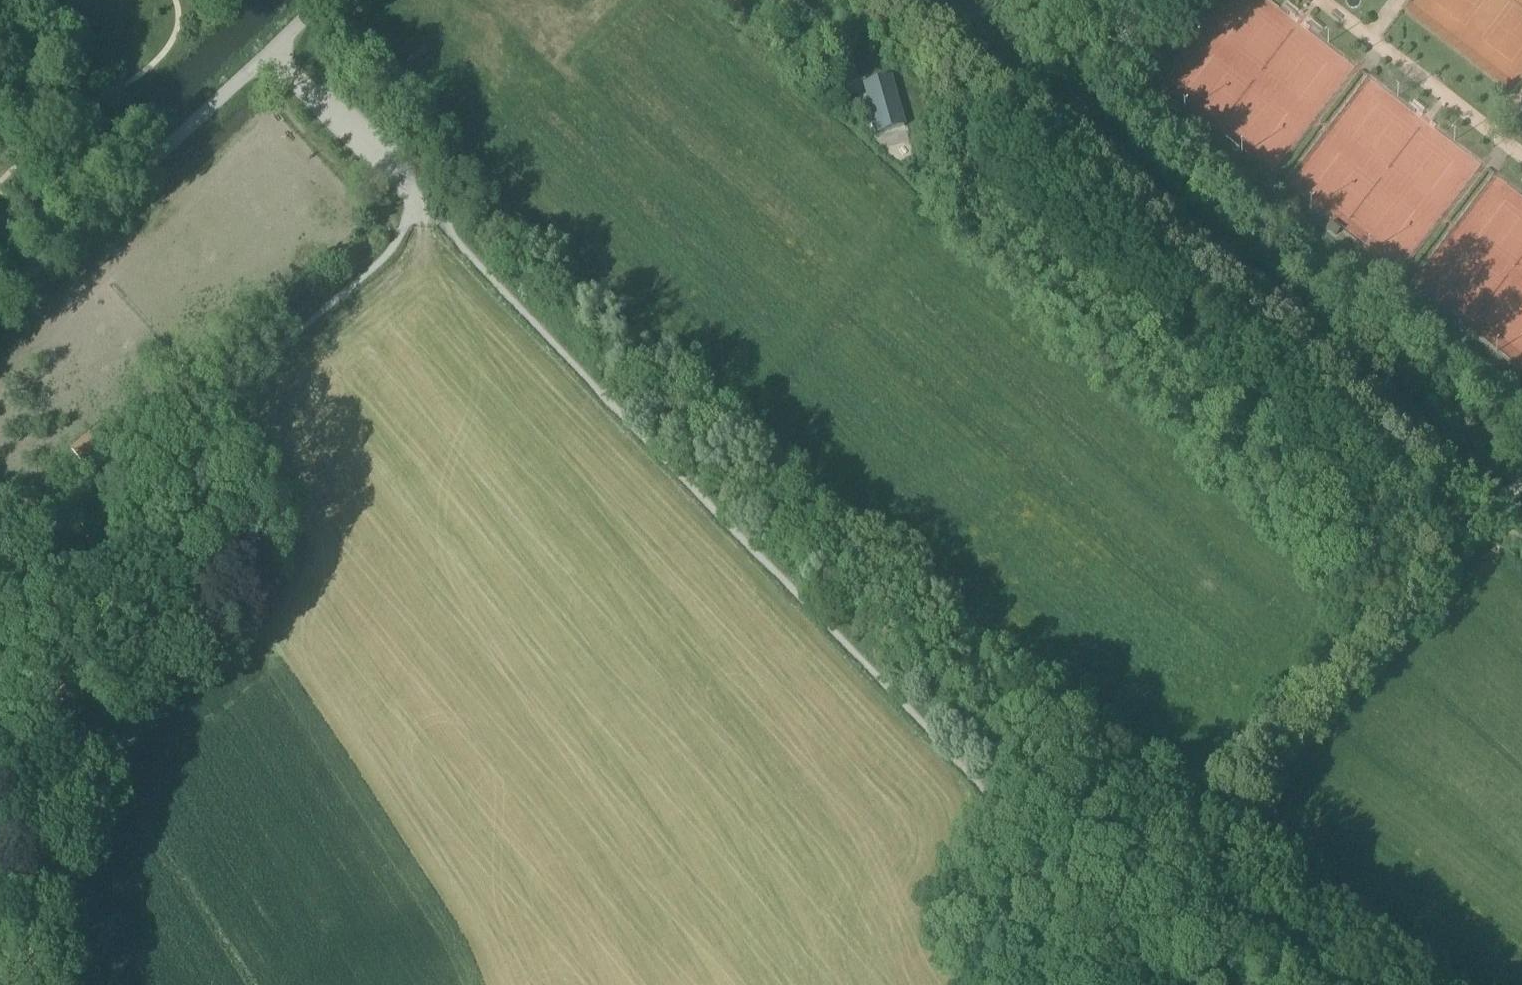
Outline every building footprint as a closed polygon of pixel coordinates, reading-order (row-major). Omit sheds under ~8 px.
[(863,83),(879,133),(905,125),(890,75),(863,83)] [(98,427),(71,451),(80,462),(107,437),(98,427)]
